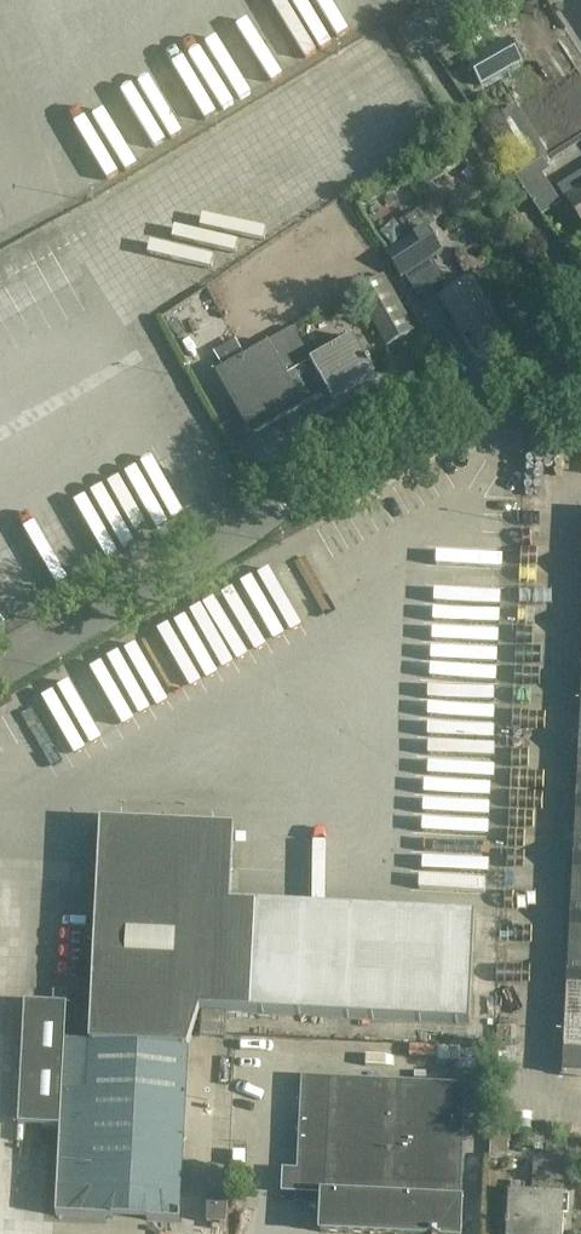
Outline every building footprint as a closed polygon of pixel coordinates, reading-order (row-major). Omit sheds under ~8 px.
[(517,43),(514,37),(467,63),(480,87),(527,60),(525,57),(544,46),(536,32),(517,43)] [(559,187),(580,222),(580,173),(559,187)] [(443,252),(427,228),(433,224),(423,208),(402,222),(412,237),(386,254),(402,278),(443,252)] [(504,333),(469,277),(440,295),(465,335),(470,332),(480,349),(504,333)] [(391,353),(420,336),(388,281),(359,298),(391,353)] [(293,327),(243,356),(238,346),(215,359),(220,369),(215,372),(252,436),(329,392),(333,400),(376,375),(370,366),(372,365),(369,359),(367,361),(353,337),(313,361),(293,327)] [(76,736),(147,736),(147,702),(76,702),(76,736)] [(580,733),(579,733),(578,756),(579,756),(577,792),(576,815),(576,814),(575,850),(574,850),(573,872),(572,908),(571,908),(570,930),(571,930),(569,966),(568,966),(567,988),(568,988),(565,1031),(564,1056),(563,1076),(580,1077),(580,719),(580,733)] [(188,1049),(200,1010),(469,1024),(475,916),(231,904),(235,829),(102,822),(88,1093),(63,1092),(67,1007),(25,1004),(18,1127),(61,1129),(57,1215),(179,1222),(188,1049)] [(466,1086),(302,1078),(295,1203),(324,1211),(323,1232),(369,1233),(458,1233),(460,1203),(461,1203),(466,1086)] [(534,1161),(532,1180),(533,1180),(533,1195),(508,1193),(507,1222),(505,1222),(505,1228),(507,1228),(506,1233),(563,1233),(564,1216),(563,1216),(564,1198),(565,1199),(565,1197),(563,1197),(565,1163),(534,1161)] [(207,1199),(207,1223),(225,1224),(226,1200),(207,1199)]
